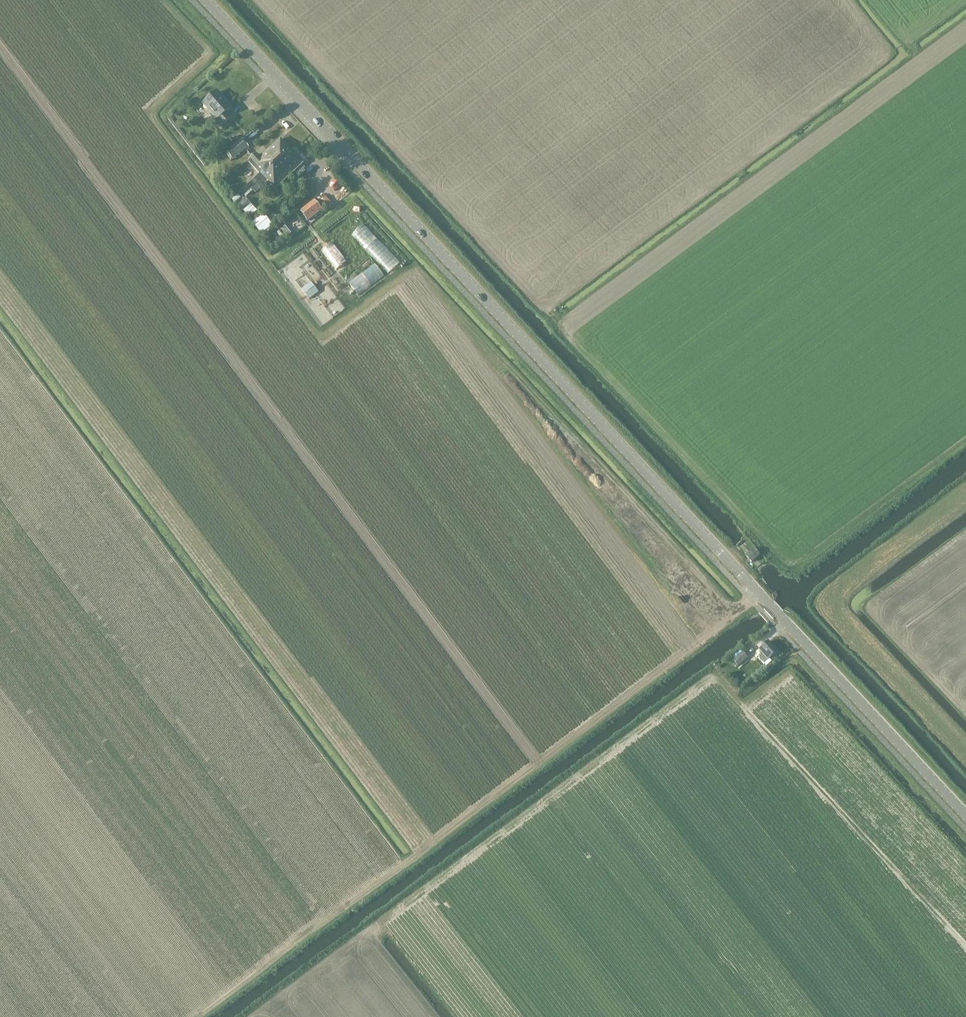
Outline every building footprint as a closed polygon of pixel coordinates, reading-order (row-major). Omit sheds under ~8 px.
[(216,119),(214,121),(219,127),(230,117),(226,112),(230,108),(215,92),(202,103),(216,119)] [(251,165),(258,174),(253,178),(260,186),(266,181),(275,189),(302,163),(280,138),(259,158),(256,154),(247,161),(251,165)] [(221,139),(216,142),(219,147),(224,144),(221,139)] [(248,147),(241,139),(226,152),(232,160),(248,147)] [(335,188),(344,182),(342,177),(332,183),(335,188)] [(313,200),(299,211),(307,221),(321,210),(313,200)] [(263,215),(252,223),(261,234),(272,226),(263,215)] [(285,225),(280,229),(286,237),(291,233),(285,225)] [(310,282),(301,289),(308,298),(318,291),(310,282)] [(322,321),(333,314),(319,292),(308,300),(322,321)] [(753,548),(745,556),(751,562),(760,555),(753,548)] [(761,654),(758,658),(763,663),(767,660),(776,652),(767,642),(758,650),(761,654)] [(742,651),(732,660),(738,666),(747,657),(742,651)]
